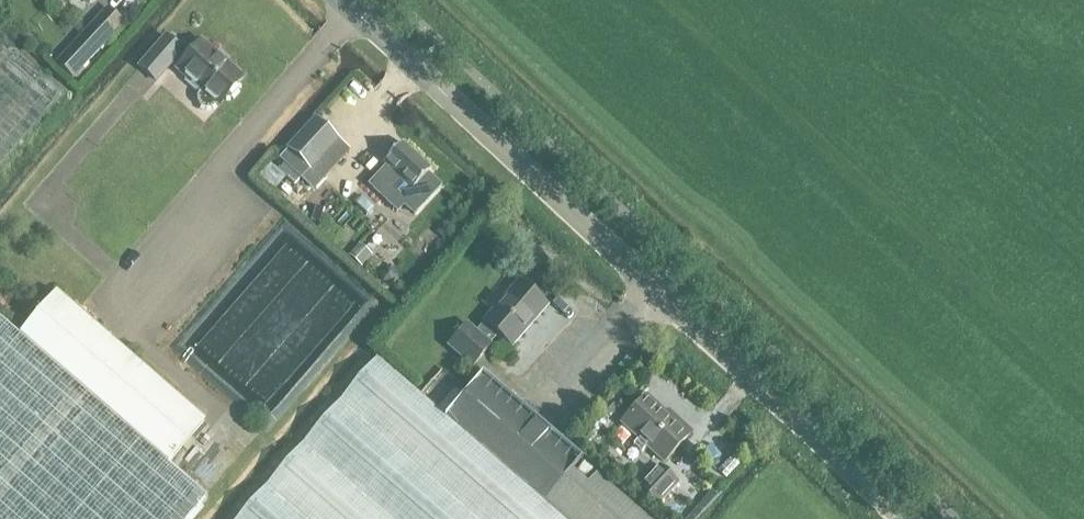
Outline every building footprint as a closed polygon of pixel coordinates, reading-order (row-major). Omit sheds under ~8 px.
[(73,77),(103,44),(124,21),(107,6),(56,63),(73,77)] [(64,92),(0,34),(0,165),(64,92)] [(201,41),(186,59),(179,54),(182,50),(165,36),(140,65),(156,80),(172,62),(179,68),(177,69),(202,90),(199,96),(199,101),(202,105),(206,107),(211,107),(216,103),(218,105),(225,98),(230,98),(236,90),(236,85),(243,78),(201,41)] [(317,121),(282,159),(313,188),(327,172),(316,162),(336,140),(317,121)] [(387,167),(370,186),(396,211),(395,211),(397,212),(404,205),(414,215),(440,187),(427,175),(431,171),(430,170),(430,171),(402,145),(403,144),(402,144),(383,164),(383,165),(384,164),(387,167)] [(283,165),(277,172),(294,186),(299,179),(283,165)] [(279,189),(275,193),(281,199),(285,195),(279,189)] [(314,204),(304,214),(312,221),(321,210),(314,204)] [(445,224),(439,230),(445,237),(451,231),(445,224)] [(360,248),(350,258),(359,267),(369,256),(360,248)] [(386,267),(380,273),(382,281),(391,283),(396,278),(394,270),(386,267)] [(512,346),(548,307),(519,282),(484,322),(485,322),(476,332),(468,325),(449,346),(472,366),(490,345),(485,340),(493,330),(512,346)] [(206,498),(167,463),(204,420),(56,292),(19,335),(0,319),(0,518),(188,518),(206,498)] [(445,418),(376,358),(326,417),(238,518),(562,518),(445,418)] [(445,418),(562,518),(648,518),(596,474),(587,485),(572,472),(581,461),(482,375),(445,418)] [(664,464),(691,435),(676,420),(674,423),(647,398),(623,424),(664,464)] [(734,455),(719,471),(725,477),(740,461),(734,455)] [(585,480),(593,471),(585,464),(577,473),(585,480)] [(658,467),(640,487),(660,504),(677,483),(658,467)]
